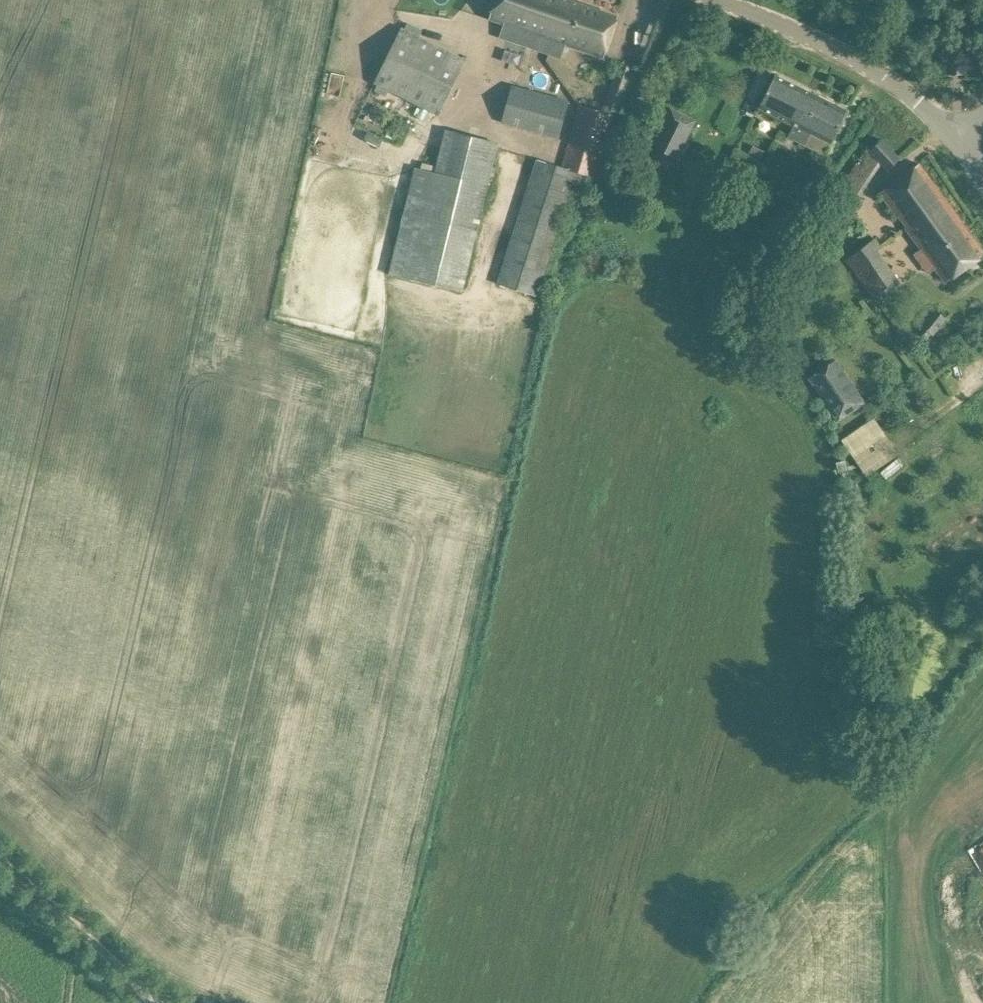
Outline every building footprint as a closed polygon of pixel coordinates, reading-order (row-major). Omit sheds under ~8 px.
[(489,18),(531,32),(527,45),(550,53),(554,40),(604,57),(618,16),(571,0),(496,0),(489,18)] [(437,113),(456,77),(465,59),(403,28),(376,82),(437,113)] [(951,75),(953,75),(963,74),(962,66),(960,65),(953,65),(950,67),(951,75)] [(759,107),(793,124),(798,114),(803,116),(805,112),(809,114),(814,104),(815,104),(819,96),(775,75),(759,107)] [(502,123),(559,137),(569,98),(511,84),(502,123)] [(831,142),(838,128),(847,110),(819,96),(815,104),(814,104),(809,114),(805,112),(803,116),(798,114),(793,124),(788,135),(825,154),(830,142),(831,142)] [(596,177),(612,114),(580,105),(561,167),(537,159),(496,284),(535,297),(572,188),(578,190),(582,174),(596,177)] [(665,122),(652,146),(676,158),(688,134),(665,122)] [(463,292),(499,142),(444,129),(433,172),(414,167),(389,274),(463,292)] [(881,139),(870,149),(888,169),(900,158),(881,139)] [(761,159),(764,151),(753,145),(749,153),(761,159)] [(982,254),(982,251),(919,163),(880,191),(946,281),(982,254)] [(800,188),(808,193),(817,180),(810,176),(800,188)] [(876,296),(899,280),(873,242),(846,261),(872,298),(876,296)] [(931,333),(933,335),(946,319),(935,311),(922,325),(924,327),(919,332),(927,338),(931,333)] [(867,403),(837,359),(808,379),(838,423),(867,403)] [(851,435),(863,451),(885,435),(874,419),(851,435)] [(900,455),(882,468),(887,475),(906,463),(900,455)]
